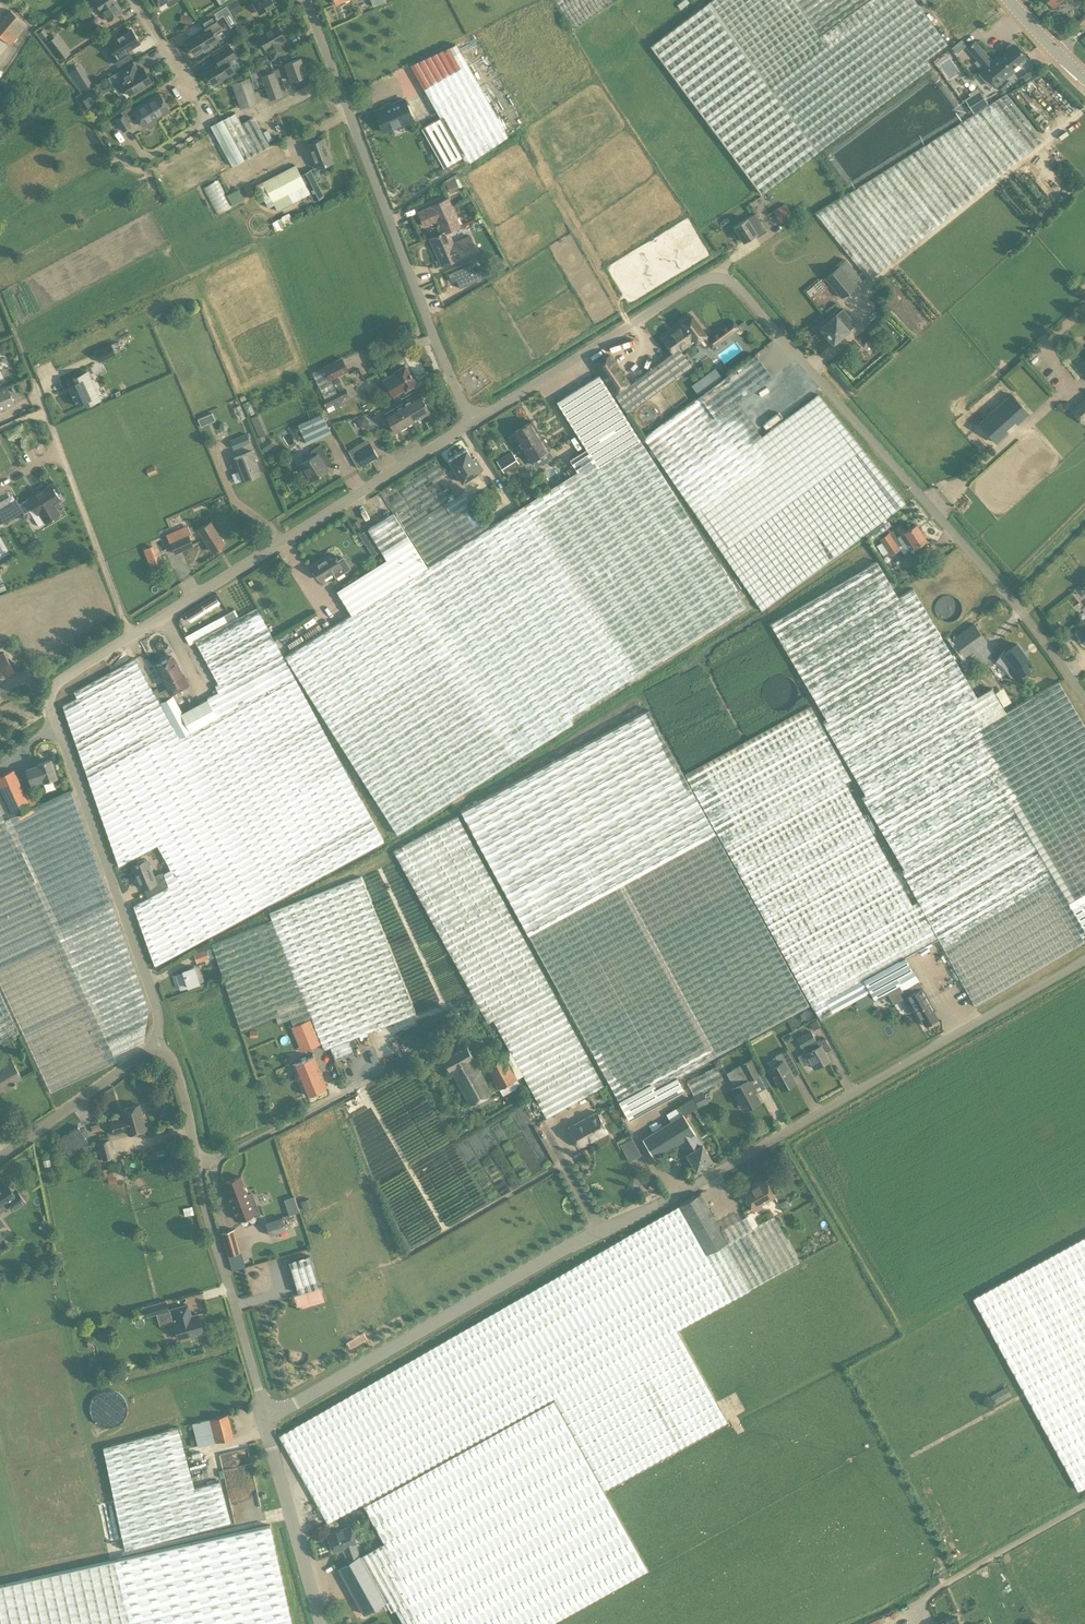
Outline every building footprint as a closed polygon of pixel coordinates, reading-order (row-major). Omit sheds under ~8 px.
[(114,0),(95,0),(108,20),(122,11),(114,0)] [(280,1),(279,0),(251,0),(259,14),(280,1)] [(710,1),(650,46),(758,190),(761,194),(929,68),(924,61),(947,44),(914,0),(712,0),(710,1)] [(0,22),(0,36),(10,45),(27,25),(10,10),(0,22)] [(212,14),(200,21),(204,28),(185,40),(188,44),(186,45),(190,52),(192,50),(194,55),(197,53),(198,55),(207,50),(205,48),(217,41),(212,33),(214,32),(213,30),(219,26),(212,14)] [(273,58),(285,52),(281,45),(280,46),(278,43),(285,40),(283,36),(284,35),(280,27),(278,28),(276,24),(257,35),(266,50),(268,49),(273,58)] [(138,40),(131,29),(109,43),(115,54),(113,56),(118,65),(131,57),(125,48),(138,40)] [(56,34),(46,42),(60,60),(70,52),(56,34)] [(1007,49),(1008,50),(1001,56),(998,53),(990,60),(975,41),(967,47),(983,66),(981,68),(996,85),(1013,71),(1011,68),(1018,62),(1020,63),(1024,60),(1025,58),(1024,57),(1025,56),(1015,44),(1015,45),(1013,43),(1011,43),(1007,47),(1007,49)] [(229,45),(212,55),(216,62),(204,70),(206,74),(205,75),(208,81),(210,80),(213,85),(220,80),(221,81),(228,77),(228,75),(234,72),(229,64),(231,63),(230,61),(236,57),(229,45)] [(421,128),(443,167),(461,157),(464,164),(505,136),(454,45),(409,65),(439,118),(421,128)] [(272,70),(273,72),(261,76),(269,99),(282,95),(276,78),(288,73),(291,81),(306,75),(300,58),(284,64),(285,66),(272,70)] [(137,70),(133,63),(118,72),(122,80),(120,81),(121,81),(119,83),(124,90),(126,90),(130,96),(151,83),(142,67),(137,70)] [(258,77),(255,70),(249,73),(252,79),(258,77)] [(85,74),(75,80),(81,90),(91,84),(85,74)] [(258,102),(248,77),(231,84),(240,109),(258,102)] [(987,104),(979,90),(965,99),(973,112),(987,104)] [(988,183),(1035,145),(1043,138),(1027,119),(1018,108),(1005,92),(984,106),(958,123),(907,155),(853,189),(815,213),(846,251),(869,279),(899,255),(928,231),(988,183)] [(91,105),(89,101),(84,93),(76,98),(83,109),(91,105)] [(158,94),(132,110),(131,107),(121,113),(123,115),(116,120),(122,131),(130,126),(128,124),(138,118),(143,126),(145,125),(147,127),(149,128),(155,124),(156,122),(154,119),(169,110),(158,94)] [(404,99),(373,111),(382,131),(412,119),(404,99)] [(232,167),(269,147),(253,118),(241,124),(235,113),(210,126),(232,167)] [(322,139),(307,145),(316,168),(331,162),(322,139)] [(309,194),(309,193),(314,203),(324,198),(319,188),(310,169),(300,175),(295,165),(262,181),(274,205),(277,211),(309,194)] [(436,221),(441,233),(447,231),(459,226),(447,198),(430,206),(430,207),(418,212),(424,226),(436,221)] [(791,216),(785,204),(773,211),(780,222),(791,216)] [(754,213),(733,227),(743,241),(756,233),(758,235),(765,231),(754,213)] [(453,243),(447,231),(441,233),(429,238),(441,265),(459,257),(458,256),(475,249),(470,236),(453,243)] [(506,267),(501,259),(487,269),(491,276),(506,267)] [(846,259),(824,277),(841,298),(863,280),(846,259)] [(474,271),(471,263),(448,273),(451,281),(456,279),(459,287),(487,276),(483,267),(474,271)] [(842,309),(820,329),(833,344),(855,324),(842,309)] [(713,350),(740,330),(733,321),(709,339),(691,314),(681,322),(682,323),(662,338),(673,352),(675,354),(680,351),(694,340),(696,342),(697,341),(700,346),(707,347),(710,345),(713,350)] [(150,329),(143,332),(148,343),(155,339),(150,329)] [(95,351),(100,361),(116,353),(112,343),(95,351)] [(675,354),(673,352),(614,395),(627,414),(691,366),(680,351),(675,354)] [(613,392),(628,382),(610,354),(595,364),(613,392)] [(761,610),(906,503),(818,394),(762,436),(737,402),(771,377),(755,354),(724,377),(699,395),(643,437),(761,610)] [(324,368),(330,381),(349,372),(343,359),(324,368)] [(394,373),(383,380),(392,395),(404,389),(405,390),(416,384),(405,365),(393,372),(394,373)] [(107,393),(95,367),(80,374),(82,378),(74,382),(82,399),(90,396),(93,403),(95,402),(94,399),(107,393)] [(629,679),(628,677),(745,603),(599,372),(556,399),(586,446),(569,457),(578,470),(427,568),(394,512),(367,529),(386,559),(336,590),(351,614),(284,656),(287,660),(397,834),(575,721),(571,715),(629,679)] [(14,404),(7,385),(1,388),(0,387),(0,409),(14,404)] [(419,393),(402,403),(413,422),(430,412),(419,393)] [(996,443),(1008,432),(1005,429),(1014,420),(1017,424),(1029,414),(1011,394),(978,423),(979,424),(996,443)] [(1072,410),(1084,423),(1084,422),(1084,398),(1072,410)] [(395,432),(413,422),(402,403),(384,414),(395,432)] [(321,413),(297,424),(307,443),(331,432),(321,413)] [(532,421),(512,433),(529,461),(549,448),(532,421)] [(250,443),(246,434),(230,440),(233,449),(250,443)] [(357,468),(378,457),(370,443),(367,445),(365,440),(347,450),(357,468)] [(326,455),(320,444),(310,451),(313,455),(298,465),(303,473),(305,472),(310,480),(327,469),(320,458),(326,455)] [(467,449),(449,460),(462,482),(483,469),(475,457),(473,459),(467,449)] [(251,451),(233,458),(242,480),(260,473),(251,451)] [(518,463),(511,452),(497,461),(504,472),(518,463)] [(414,483),(395,495),(402,507),(409,503),(416,513),(428,505),(414,483)] [(51,485),(19,504),(16,500),(3,508),(0,510),(0,517),(3,523),(10,519),(22,512),(24,514),(29,511),(33,508),(37,514),(39,512),(46,522),(59,514),(52,504),(55,503),(60,500),(51,485)] [(502,515),(494,502),(470,518),(478,531),(502,515)] [(210,522),(198,529),(211,551),(224,543),(210,522)] [(897,537),(902,544),(907,552),(926,539),(916,524),(905,531),(906,532),(897,537)] [(169,542),(174,554),(193,546),(188,533),(187,534),(184,527),(168,534),(171,541),(169,542)] [(899,549),(893,540),(889,533),(880,539),(890,555),(899,549)] [(153,573),(161,569),(153,547),(144,550),(153,573)] [(319,580),(332,572),(335,577),(350,567),(343,556),(337,560),(332,553),(311,567),(319,580)] [(902,869),(915,895),(918,902),(938,939),(957,973),(969,995),(975,1004),(994,994),(1035,970),(1056,958),(1084,941),(1084,726),(1059,681),(1006,712),(992,688),(977,697),(913,588),(898,597),(876,560),(770,622),(826,720),(822,722),(864,795),(861,797),(902,869)] [(961,608),(961,607),(960,603),(959,600),(958,598),(956,596),(954,595),(951,594),(949,593),(947,593),(943,594),(940,596),(939,597),(937,599),(935,601),(934,606),(934,608),(935,611),(936,613),(937,615),(939,617),(941,619),(943,620),(947,620),(949,620),(952,620),(954,618),(957,617),(959,614),(960,612),(961,608)] [(166,886),(149,896),(133,905),(154,965),(254,911),(383,841),(336,754),(256,608),(195,641),(218,684),(215,686),(218,693),(207,698),(207,699),(181,713),(171,694),(170,694),(167,688),(159,692),(157,688),(153,690),(152,689),(135,658),(74,691),(77,697),(62,705),(90,783),(118,865),(157,845),(170,869),(161,873),(166,886)] [(953,637),(965,655),(973,649),(972,647),(978,643),(979,645),(987,640),(976,622),(953,637)] [(1003,664),(1015,680),(1030,669),(1024,661),(1027,658),(1017,644),(1004,653),(1003,652),(1005,648),(996,659),(1003,664)] [(15,672),(3,653),(0,655),(0,681),(15,672)] [(164,683),(167,688),(170,694),(171,694),(188,684),(182,673),(181,673),(172,656),(156,665),(165,682),(164,683)] [(16,721),(7,701),(0,704),(0,728),(16,721)] [(851,780),(810,705),(747,739),(741,742),(685,772),(726,848),(764,918),(806,995),(810,1003),(812,1007),(814,1006),(819,1016),(870,990),(873,997),(878,994),(899,984),(900,985),(916,976),(912,969),(905,957),(914,952),(915,954),(921,951),(920,949),(932,942),(938,939),(918,902),(912,905),(885,856),(845,783),(851,780)] [(809,1004),(642,710),(460,809),(628,1119),(682,1089),(676,1077),(809,1004)] [(43,781),(43,782),(56,778),(50,760),(38,764),(38,766),(27,769),(31,784),(43,781)] [(16,815),(32,807),(15,768),(0,775),(0,778),(16,815)] [(4,821),(0,811),(0,984),(5,996),(49,1092),(116,1061),(113,1055),(142,1040),(147,1007),(71,789),(32,807),(16,815),(4,821)] [(441,936),(473,995),(487,1021),(492,1019),(546,1117),(603,1085),(554,994),(506,906),(457,817),(394,851),(441,936)] [(145,887),(149,896),(166,886),(161,873),(153,877),(146,859),(131,865),(141,889),(145,887)] [(290,1018),(293,1024),(310,1017),(323,1050),(330,1047),(335,1059),(354,1052),(349,1039),(415,1012),(408,994),(361,877),(270,913),(272,919),(211,943),(229,995),(240,1030),(275,1017),(277,1023),(290,1018)] [(209,958),(206,949),(194,953),(197,962),(209,958)] [(184,973),(177,976),(181,989),(199,982),(194,967),(183,971),(184,973)] [(916,976),(900,985),(887,992),(894,1003),(907,995),(924,1025),(938,1018),(934,1010),(935,1009),(927,995),(916,976)] [(19,1031),(2,995),(0,991),(0,1042),(19,1031)] [(291,1026),(301,1051),(320,1043),(310,1019),(291,1026)] [(796,1038),(804,1052),(797,1056),(802,1065),(812,1059),(816,1066),(828,1059),(824,1052),(830,1048),(825,1039),(820,1041),(819,1039),(815,1042),(809,1031),(796,1038)] [(466,1045),(442,1058),(448,1069),(450,1068),(469,1103),(490,1092),(470,1056),(472,1055),(466,1045)] [(792,1084),(793,1083),(794,1082),(787,1068),(795,1064),(787,1049),(774,1056),(778,1063),(769,1069),(780,1089),(786,1086),(788,1087),(792,1084)] [(498,1087),(516,1077),(503,1053),(484,1064),(498,1087)] [(326,1086),(313,1055),(293,1064),(305,1095),(326,1086)] [(751,1058),(725,1072),(733,1087),(732,1088),(739,1101),(741,1100),(746,1108),(759,1101),(747,1079),(759,1073),(751,1058)] [(4,1089),(5,1091),(17,1085),(15,1082),(22,1078),(11,1059),(0,1065),(0,1091),(4,1089)] [(146,1129),(139,1104),(121,1109),(123,1116),(109,1120),(113,1133),(127,1129),(128,1134),(146,1129)] [(596,1112),(568,1127),(578,1148),(607,1133),(596,1112)] [(682,1113),(642,1138),(654,1158),(679,1143),(695,1169),(711,1160),(682,1113)] [(97,1142),(102,1159),(113,1156),(109,1139),(97,1142)] [(240,1176),(223,1182),(237,1220),(258,1211),(251,1193),(247,1194),(240,1176)] [(756,1185),(743,1192),(752,1208),(773,1196),(763,1178),(755,1182),(756,1185)] [(11,1205),(15,1210),(25,1203),(18,1193),(15,1195),(6,1183),(0,1187),(0,1213),(11,1205)] [(386,1601),(389,1607),(401,1601),(413,1623),(554,1623),(649,1571),(603,1489),(726,1421),(675,1329),(799,1260),(773,1215),(751,1228),(745,1216),(721,1230),(700,1192),(490,1313),(278,1435),(327,1522),(362,1503),(383,1541),(361,1554),(386,1601)] [(281,1216),(265,1221),(269,1234),(286,1229),(281,1216)] [(233,1228),(220,1232),(227,1254),(240,1250),(233,1228)] [(972,1298),(1077,1491),(1084,1486),(1084,1237),(972,1298)] [(298,1292),(318,1286),(309,1255),(288,1261),(298,1292)] [(169,1310),(166,1300),(144,1307),(146,1316),(156,1313),(169,1310)] [(189,1316),(188,1312),(189,1311),(187,1304),(173,1308),(177,1320),(173,1321),(178,1338),(189,1335),(189,1337),(196,1335),(196,1333),(203,1331),(198,1314),(189,1316)] [(216,1441),(233,1436),(226,1413),(210,1418),(216,1441)] [(102,1446),(114,1498),(125,1550),(230,1521),(219,1480),(194,1487),(178,1426),(102,1446)] [(386,1601),(361,1554),(359,1554),(348,1525),(323,1535),(329,1552),(339,1548),(345,1563),(337,1567),(356,1600),(349,1604),(356,1617),(363,1614),(386,1601)] [(265,1527),(264,1526),(117,1558),(22,1580),(0,1584),(0,1623),(288,1623),(265,1527)]
